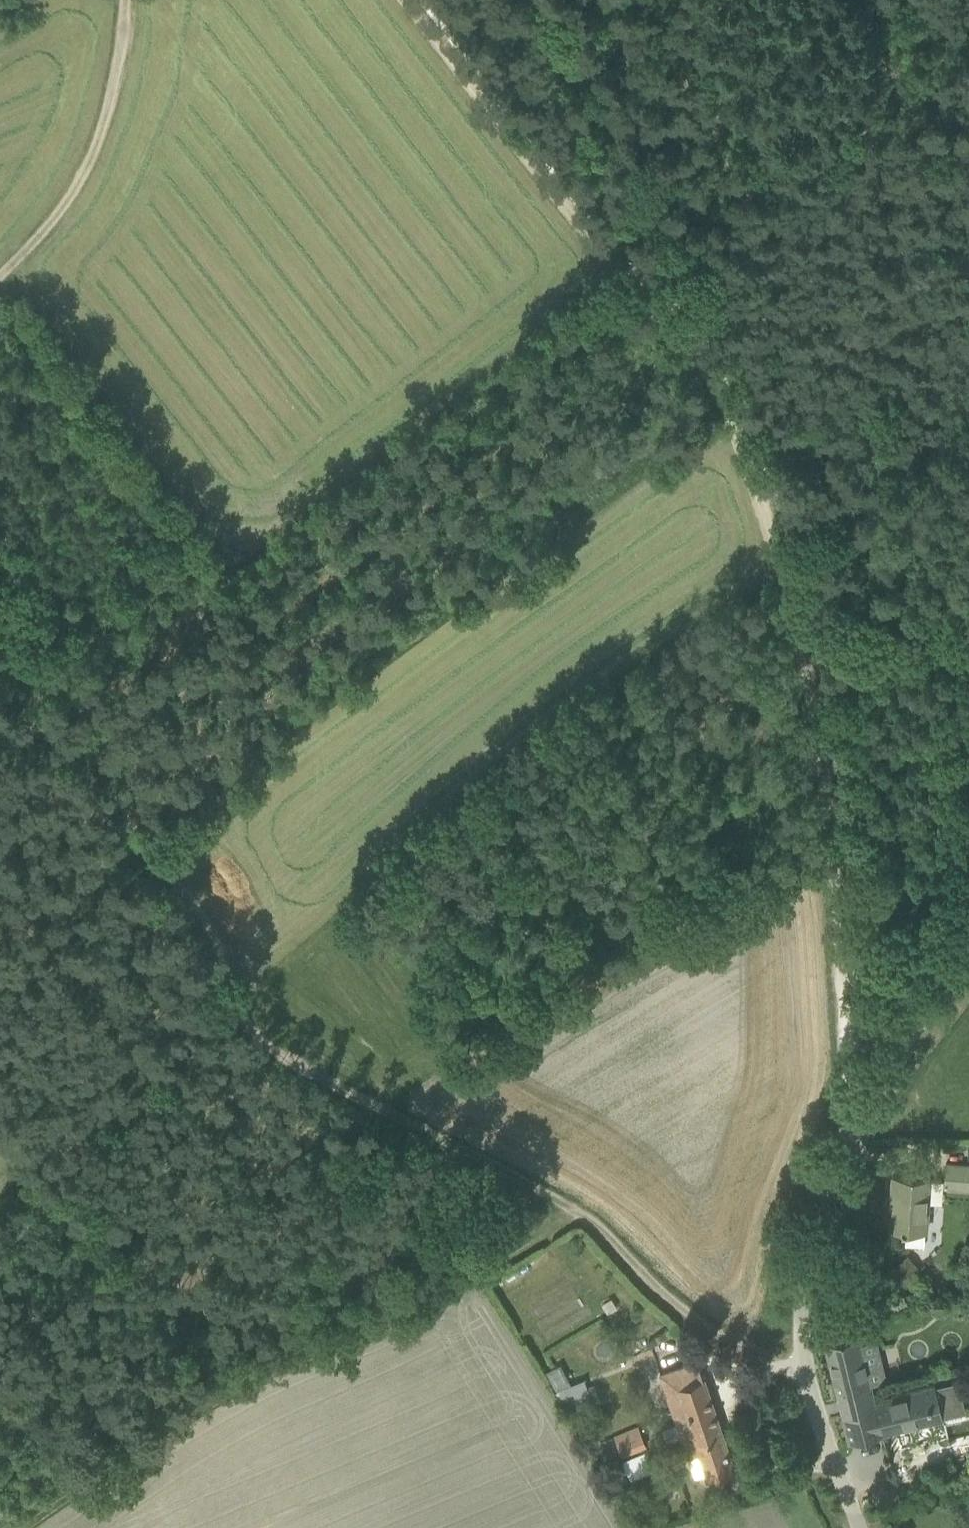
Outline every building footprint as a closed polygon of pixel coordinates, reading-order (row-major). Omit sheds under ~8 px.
[(968,1189),(968,1164),(944,1162),(942,1187),(968,1189)] [(893,1175),(889,1228),(927,1230),(930,1178),(893,1175)] [(892,1268),(903,1282),(919,1269),(908,1255),(892,1268)] [(824,1342),(849,1441),(966,1412),(958,1381),(934,1386),(933,1384),(874,1399),(858,1334),(824,1342)] [(658,1374),(687,1458),(698,1455),(706,1480),(735,1470),(703,1377),(697,1361),(658,1374)] [(613,1436),(621,1457),(646,1446),(638,1426),(613,1436)] [(625,1458),(632,1478),(657,1469),(649,1448),(625,1458)]
